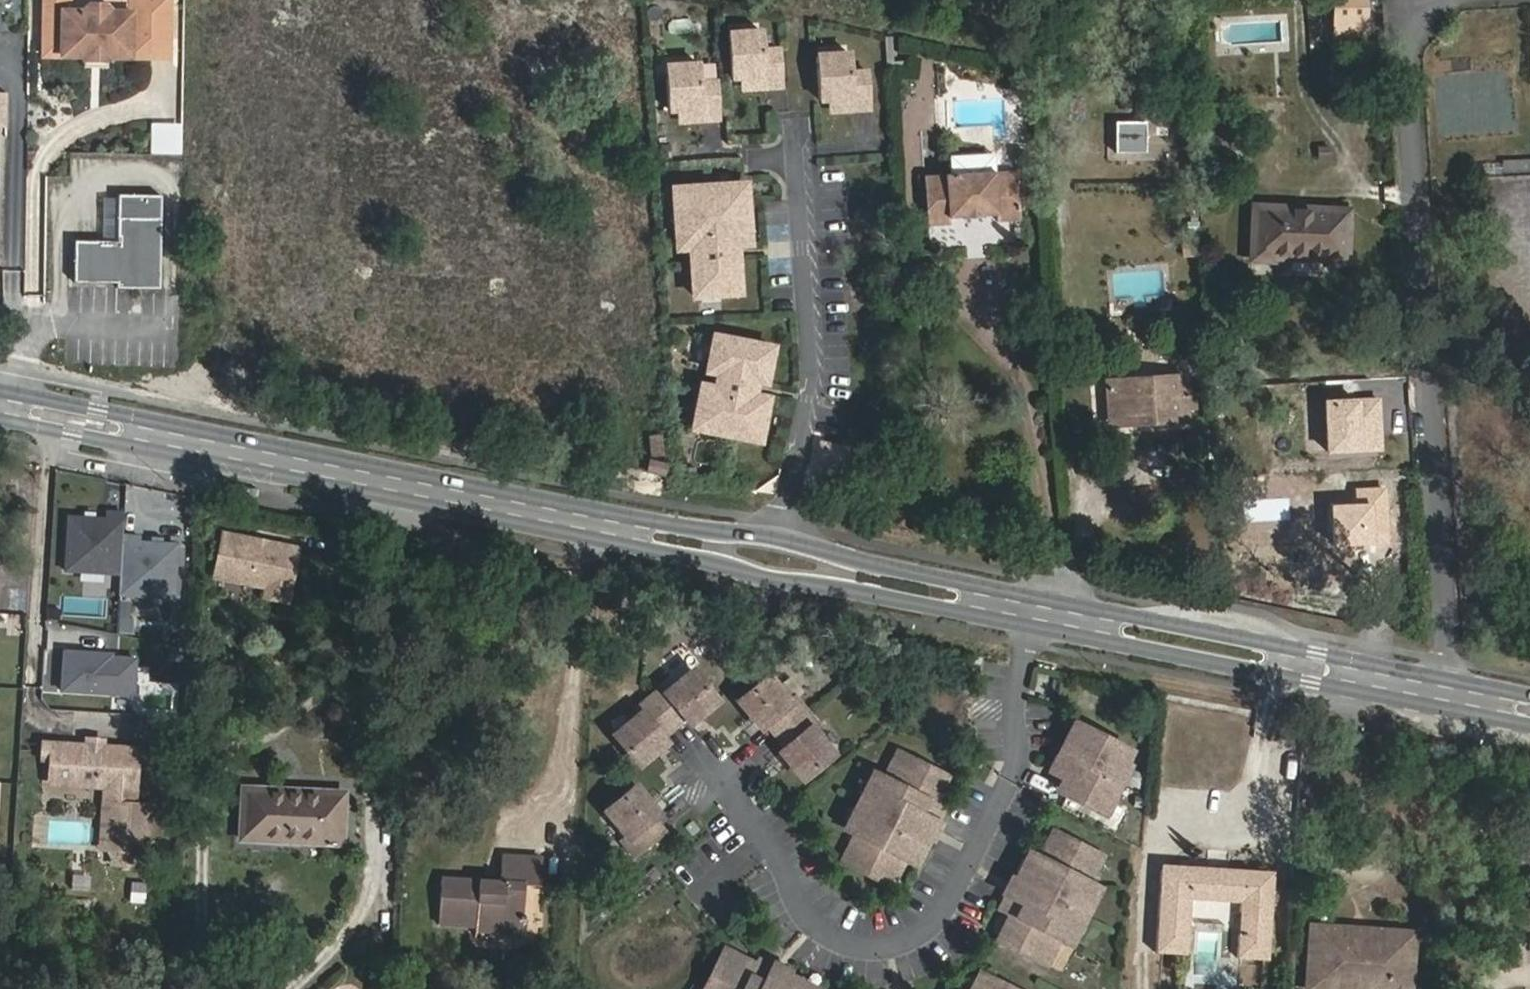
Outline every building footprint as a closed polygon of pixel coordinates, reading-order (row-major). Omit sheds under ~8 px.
[(32,4),(32,44),(49,44),(50,55),(72,56),(72,59),(96,59),(96,56),(119,56),(120,45),(157,45),(157,0),(136,0),(136,5),(118,4),(118,12),(98,12),(93,4),(76,4),(71,11),(51,11),(51,4),(32,4)] [(51,4),(51,11),(71,11),(76,4),(93,4),(98,12),(118,12),(118,4),(136,5),(136,0),(51,0),(51,4)] [(1337,35),(1362,36),(1363,0),(1338,0),(1337,35)] [(762,34),(727,37),(729,65),(731,80),(765,77),(765,86),(783,84),(780,52),(763,53),(762,34)] [(850,54),(815,57),(817,81),(819,100),(853,97),(854,106),(871,105),(868,72),(852,73),(850,54)] [(699,67),(665,71),(668,113),(702,110),(703,119),(720,118),(718,85),(701,86),(699,67)] [(1112,155),(1144,156),(1145,119),(1112,118),(1112,155)] [(172,126),(143,126),(142,156),(172,156),(172,126)] [(1505,164),(1506,177),(1529,176),(1529,163),(1505,164)] [(958,177),(929,178),(932,227),(953,227),(953,220),(970,219),(970,212),(987,212),(987,218),(1004,218),(1004,224),(1024,222),(1022,173),(958,177)] [(749,186),(677,192),(679,211),(682,211),(685,234),(681,235),(683,252),(699,250),(701,265),(697,266),(700,300),(720,298),(719,292),(727,292),(727,297),(745,296),(742,262),(739,262),(738,247),(754,246),(753,228),(749,229),(747,205),(751,204),(749,186)] [(161,196),(118,196),(118,203),(118,243),(103,243),(75,242),(74,283),(117,284),(117,291),(160,292),(161,196)] [(118,203),(103,203),(103,243),(118,243),(118,203)] [(1252,203),(1248,261),(1275,263),(1276,246),(1325,251),(1324,266),(1349,269),(1354,211),(1252,203)] [(776,344),(725,337),(723,354),(714,353),(712,372),(722,373),(720,388),(706,386),(704,401),(710,402),(708,409),(703,409),(700,431),(768,439),(771,418),(765,418),(766,409),(772,410),(774,395),(760,393),(761,378),(772,379),(776,344)] [(1152,413),(1152,419),(1186,416),(1183,372),(1107,378),(1110,416),(1152,413)] [(1110,422),(1152,419),(1152,413),(1110,416),(1110,422)] [(647,455),(660,455),(660,433),(646,433),(647,455)] [(846,449),(819,446),(816,472),(842,476),(846,449)] [(122,515),(63,511),(60,572),(116,576),(115,597),(173,600),(177,539),(121,535),(122,515)] [(261,540),(229,534),(221,577),(274,587),(272,596),(294,601),(303,549),(273,543),(272,548),(260,545),(261,540)] [(64,596),(65,618),(103,618),(102,596),(64,596)] [(668,686),(655,697),(678,725),(690,715),(695,722),(722,700),(698,670),(672,691),(668,686)] [(796,701),(775,675),(745,699),(767,726),(773,721),(783,733),(811,710),(800,698),(796,701)] [(620,734),(644,763),(671,741),(666,735),(678,725),(655,697),(642,707),(646,712),(620,734)] [(822,723),(811,710),(783,733),(793,745),(787,750),(809,777),(838,753),(817,727),(822,723)] [(1079,724),(1064,753),(1085,764),(1080,775),(1077,780),(1069,795),(1072,797),(1106,815),(1123,783),(1113,777),(1120,762),(1126,766),(1133,752),(1079,724)] [(106,741),(92,741),(92,747),(93,747),(92,752),(104,752),(105,747),(106,741)] [(92,747),(48,745),(47,759),(56,759),(55,784),(111,786),(110,804),(109,853),(151,854),(153,805),(139,805),(141,749),(105,747),(104,752),(92,752),(93,747),(92,747)] [(859,833),(845,859),(892,884),(895,878),(902,865),(906,858),(917,863),(932,835),(917,827),(923,815),(928,817),(943,813),(946,808),(935,803),(939,795),(946,781),(948,777),(901,751),(887,778),(877,773),(874,779),(867,792),(859,807),(848,827),(859,833)] [(1061,791),(1069,795),(1085,764),(1064,753),(1054,772),(1068,779),(1061,791)] [(1123,783),(1131,768),(1126,766),(1120,762),(1113,777),(1123,783)] [(867,792),(874,779),(867,776),(860,789),(867,792)] [(945,798),(952,785),(946,781),(939,795),(945,798)] [(639,785),(606,813),(637,852),(666,830),(656,817),(662,812),(639,785)] [(346,795),(242,791),(240,842),(344,846),(346,795)] [(1080,810),(1083,803),(1072,797),(1068,804),(1080,810)] [(851,821),(859,807),(853,804),(846,818),(851,821)] [(928,817),(923,815),(917,827),(932,835),(943,813),(928,817)] [(1104,857),(1056,832),(1053,838),(1046,851),(1043,859),(1032,853),(1028,860),(1021,873),(1017,882),(1032,889),(1026,902),(1020,899),(1005,904),(1003,908),(1013,914),(1000,940),(1047,965),(1061,939),(1071,944),(1075,938),(1097,896),(1101,889),(1090,883),(1104,857)] [(1053,838),(1047,835),(1040,848),(1046,851),(1053,838)] [(927,860),(933,846),(927,843),(921,857),(927,860)] [(442,881),(440,925),(522,929),(524,888),(540,889),(541,860),(503,857),(501,885),(442,881)] [(1028,860),(1022,857),(1015,870),(1021,873),(1028,860)] [(901,882),(908,869),(902,865),(895,878),(901,882)] [(1189,868),(1160,865),(1159,873),(1189,876),(1189,868)] [(1242,871),(1189,868),(1189,876),(1159,873),(1154,952),(1185,954),(1189,895),(1239,899),(1235,958),(1266,960),(1271,881),(1242,879),(1242,871)] [(1271,881),(1272,873),(1242,871),(1242,879),(1271,881)] [(1032,889),(1017,882),(1005,904),(1020,899),(1026,902),(1032,889)] [(1096,912),(1103,899),(1097,896),(1090,909),(1096,912)] [(1009,922),(1003,918),(996,932),(1002,935),(1009,922)] [(1081,941),(1088,927),(1082,924),(1075,938),(1081,941)] [(1314,928),(1310,988),(1412,988),(1414,934),(1314,928)] [(738,949),(728,944),(725,950),(735,955),(737,953),(738,949)] [(815,987),(787,972),(779,988),(767,981),(770,976),(765,961),(760,958),(758,964),(737,953),(735,955),(725,950),(705,988),(814,988),(815,987)] [(1236,962),(1187,958),(1185,986),(1225,988),(1234,988),(1236,962)] [(779,988),(787,972),(765,961),(770,976),(767,981),(779,988)] [(983,973),(980,979),(974,988),(1012,988),(983,973)] [(974,976),(966,988),(967,988),(974,988),(980,979),(974,976)]
